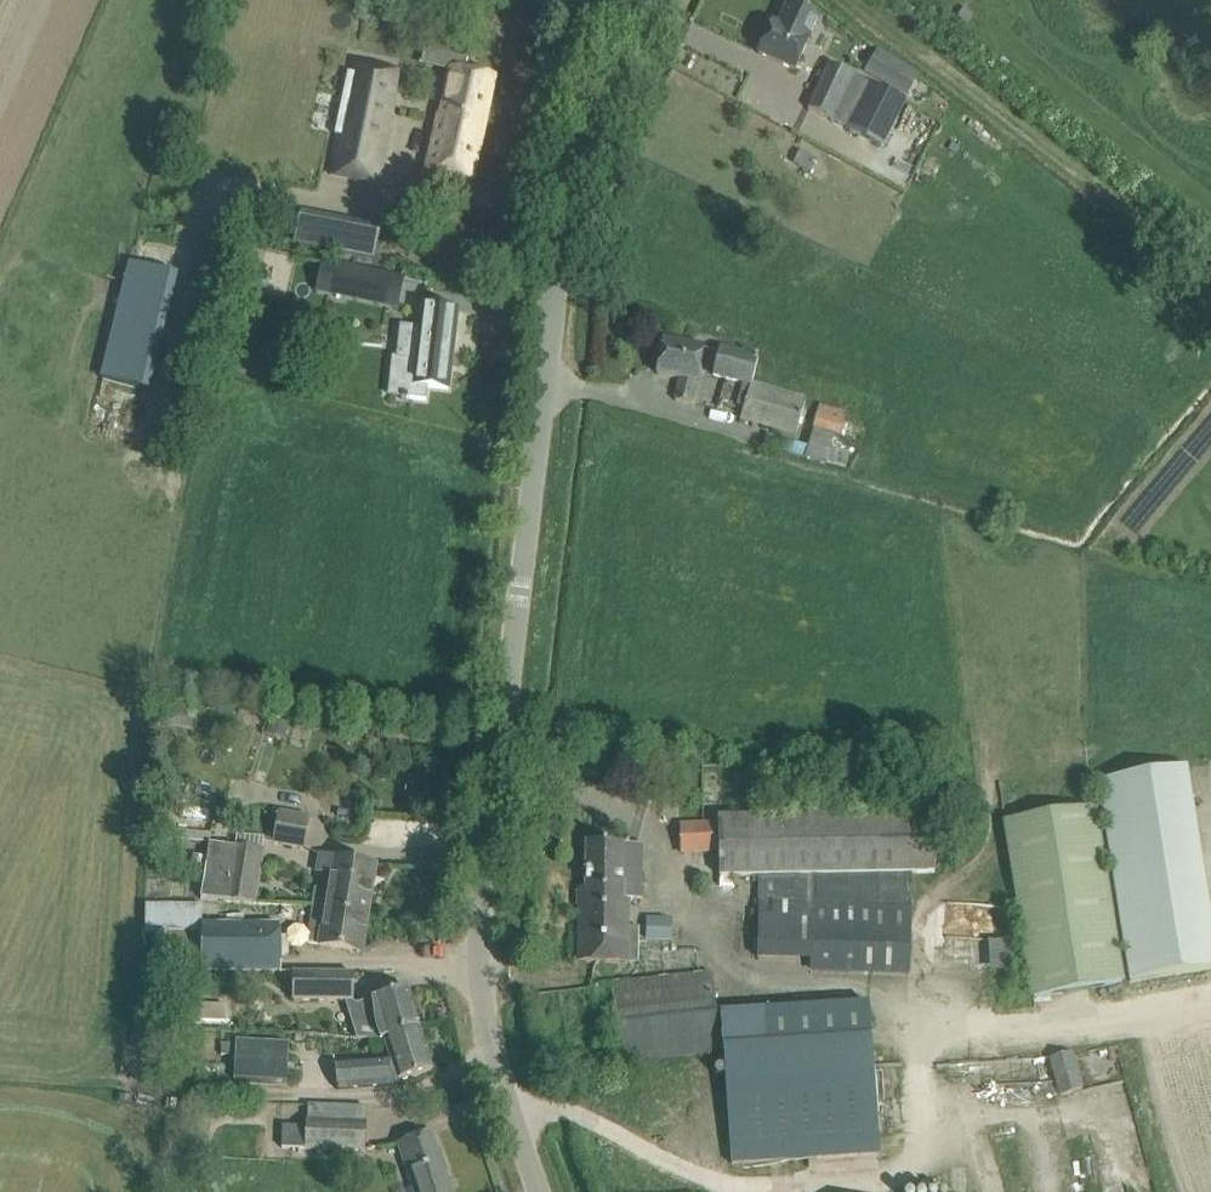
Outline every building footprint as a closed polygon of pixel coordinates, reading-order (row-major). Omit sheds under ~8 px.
[(758,54),(794,70),(818,19),(788,5),(778,26),(772,23),(758,54)] [(465,71),(468,53),(426,46),(422,68),(449,73),(442,117),(437,116),(428,174),(472,182),(495,77),(465,71)] [(354,56),(331,173),(379,183),(402,66),(354,56)] [(906,98),(918,78),(880,56),(868,75),(906,98)] [(829,64),(808,109),(846,127),(867,82),(829,64)] [(881,145),(904,100),(873,85),(850,130),(881,145)] [(378,258),(383,222),(301,210),(296,247),(378,258)] [(149,386),(174,272),(128,262),(103,376),(149,386)] [(342,269),(336,296),(400,308),(405,281),(342,269)] [(413,384),(447,388),(457,310),(423,306),(413,384)] [(675,401),(692,404),(702,348),(663,341),(657,374),(679,378),(675,401)] [(712,375),(743,383),(751,385),(758,358),(719,348),(712,375)] [(805,401),(751,385),(743,383),(738,401),(744,403),(740,417),(796,434),(805,401)] [(819,404),(812,427),(841,435),(847,413),(819,404)] [(1099,780),(1132,981),(1210,969),(1210,912),(1188,765),(1099,780)] [(1098,807),(1000,822),(1027,994),(1125,979),(1098,807)] [(279,811),(273,844),(306,850),(312,817),(279,811)] [(715,821),(678,821),(678,854),(716,854),(716,877),(745,876),(746,898),(757,898),(755,960),(810,962),(810,973),(909,975),(912,873),(934,873),(933,813),(715,816),(715,821)] [(209,842),(200,900),(256,906),(265,850),(209,842)] [(644,844),(586,843),(585,889),(579,889),(578,962),(627,963),(628,900),(643,901),(644,844)] [(325,912),(326,909),(365,916),(373,866),(318,856),(315,874),(330,877),(328,891),(316,889),(312,911),(325,912)] [(144,934),(202,934),(202,906),(144,906),(144,934)] [(307,942),(360,952),(365,916),(326,909),(325,912),(312,911),(307,942)] [(673,938),(673,916),(647,915),(646,937),(673,938)] [(280,934),(202,934),(202,974),(280,974),(280,934)] [(992,938),(993,967),(1015,966),(1014,938),(992,938)] [(294,973),(294,1002),(354,1002),(354,973),(294,973)] [(711,974),(612,984),(621,1062),(719,1051),(711,974)] [(380,1040),(388,1037),(419,1027),(407,989),(371,1002),(348,1008),(356,1038),(380,1040)] [(870,1004),(721,1013),(732,1164),(879,1155),(870,1004)] [(432,1071),(419,1027),(388,1037),(394,1056),(335,1064),(339,1090),(399,1084),(398,1081),(432,1071)] [(236,1042),(235,1083),(288,1085),(289,1043),(236,1042)] [(1072,1048),(1049,1057),(1062,1094),(1086,1086),(1072,1048)] [(307,1120),(305,1151),(367,1154),(369,1123),(307,1120)] [(431,1133),(399,1144),(415,1191),(452,1191),(431,1133)]
